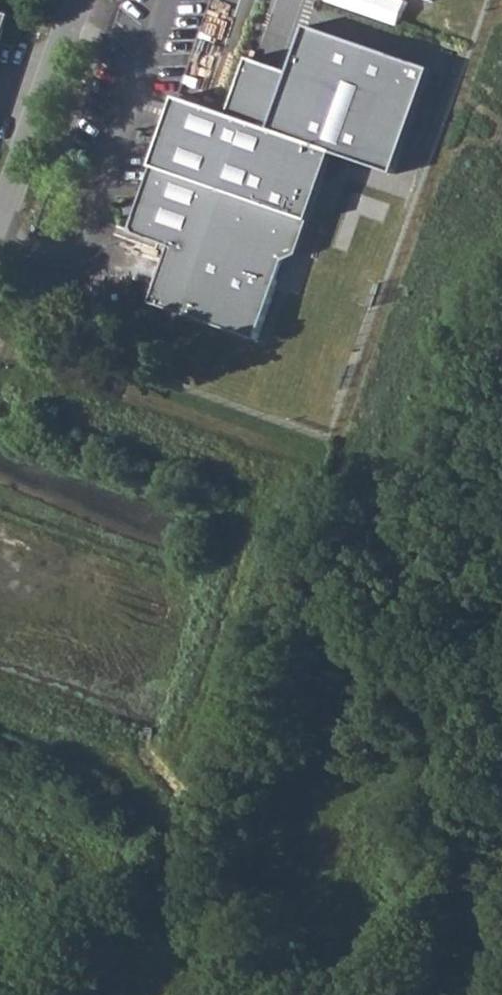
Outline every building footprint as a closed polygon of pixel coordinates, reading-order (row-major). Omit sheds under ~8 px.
[(252,63),(233,118),(337,154),(395,174),(431,71),(308,29),(292,76),(252,63)] [(233,118),(181,99),(134,235),(172,251),(153,306),(260,344),(287,269),(301,260),(337,154),(233,118)]
